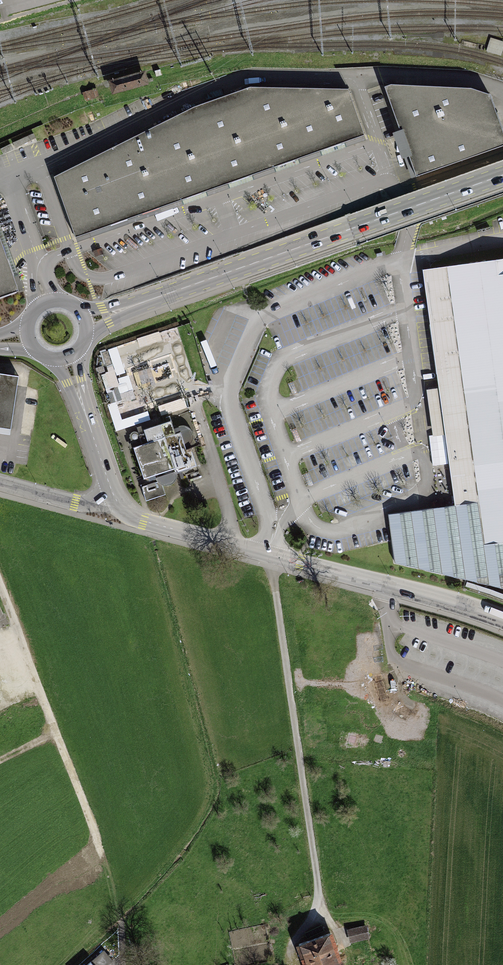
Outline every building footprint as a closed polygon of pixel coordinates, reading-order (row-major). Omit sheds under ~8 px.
[(144,65),(107,77),(113,95),(149,83),(144,65)] [(96,87),(83,92),(87,103),(100,99),(96,87)] [(405,177),(498,147),(479,98),(463,92),(381,87),(374,89),(405,177)] [(66,239),(356,137),(339,92),(243,90),(183,111),(45,180),(66,239)] [(24,284),(0,217),(0,294),(24,284)] [(417,274),(435,390),(424,392),(434,456),(445,455),(452,508),(438,509),(388,515),(391,540),(394,563),(502,592),(502,260),(417,274)] [(27,368),(0,365),(0,427),(17,430),(27,368)] [(165,437),(132,449),(143,480),(176,469),(165,437)] [(366,924),(347,929),(352,946),(371,941),(366,924)] [(296,945),(304,964),(342,964),(330,932),(296,945)]
